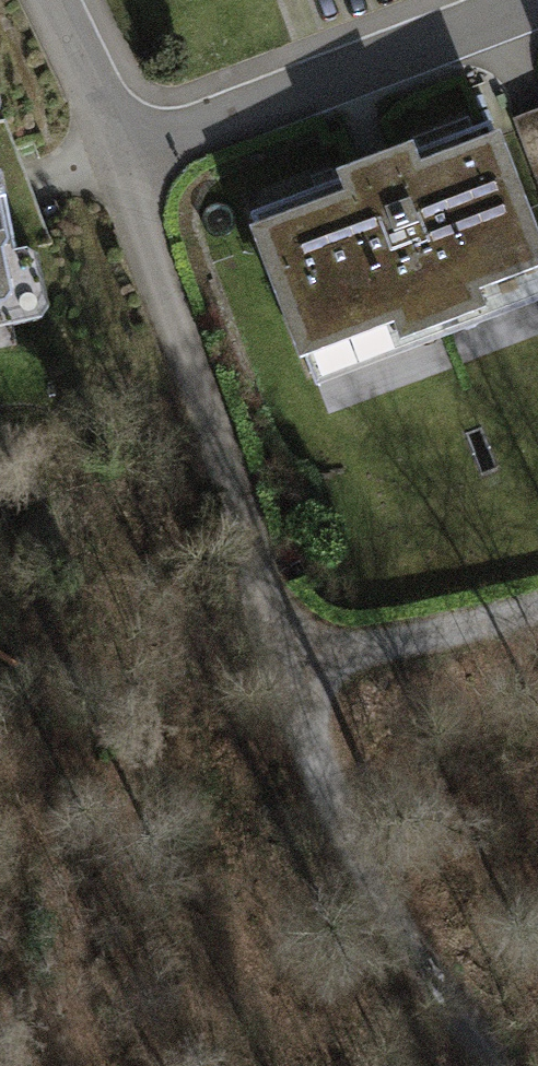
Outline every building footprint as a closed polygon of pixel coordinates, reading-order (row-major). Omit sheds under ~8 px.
[(247,200),(311,364),(537,276),(537,229),(490,106),(247,200)] [(20,302),(0,204),(0,306),(20,302)]
